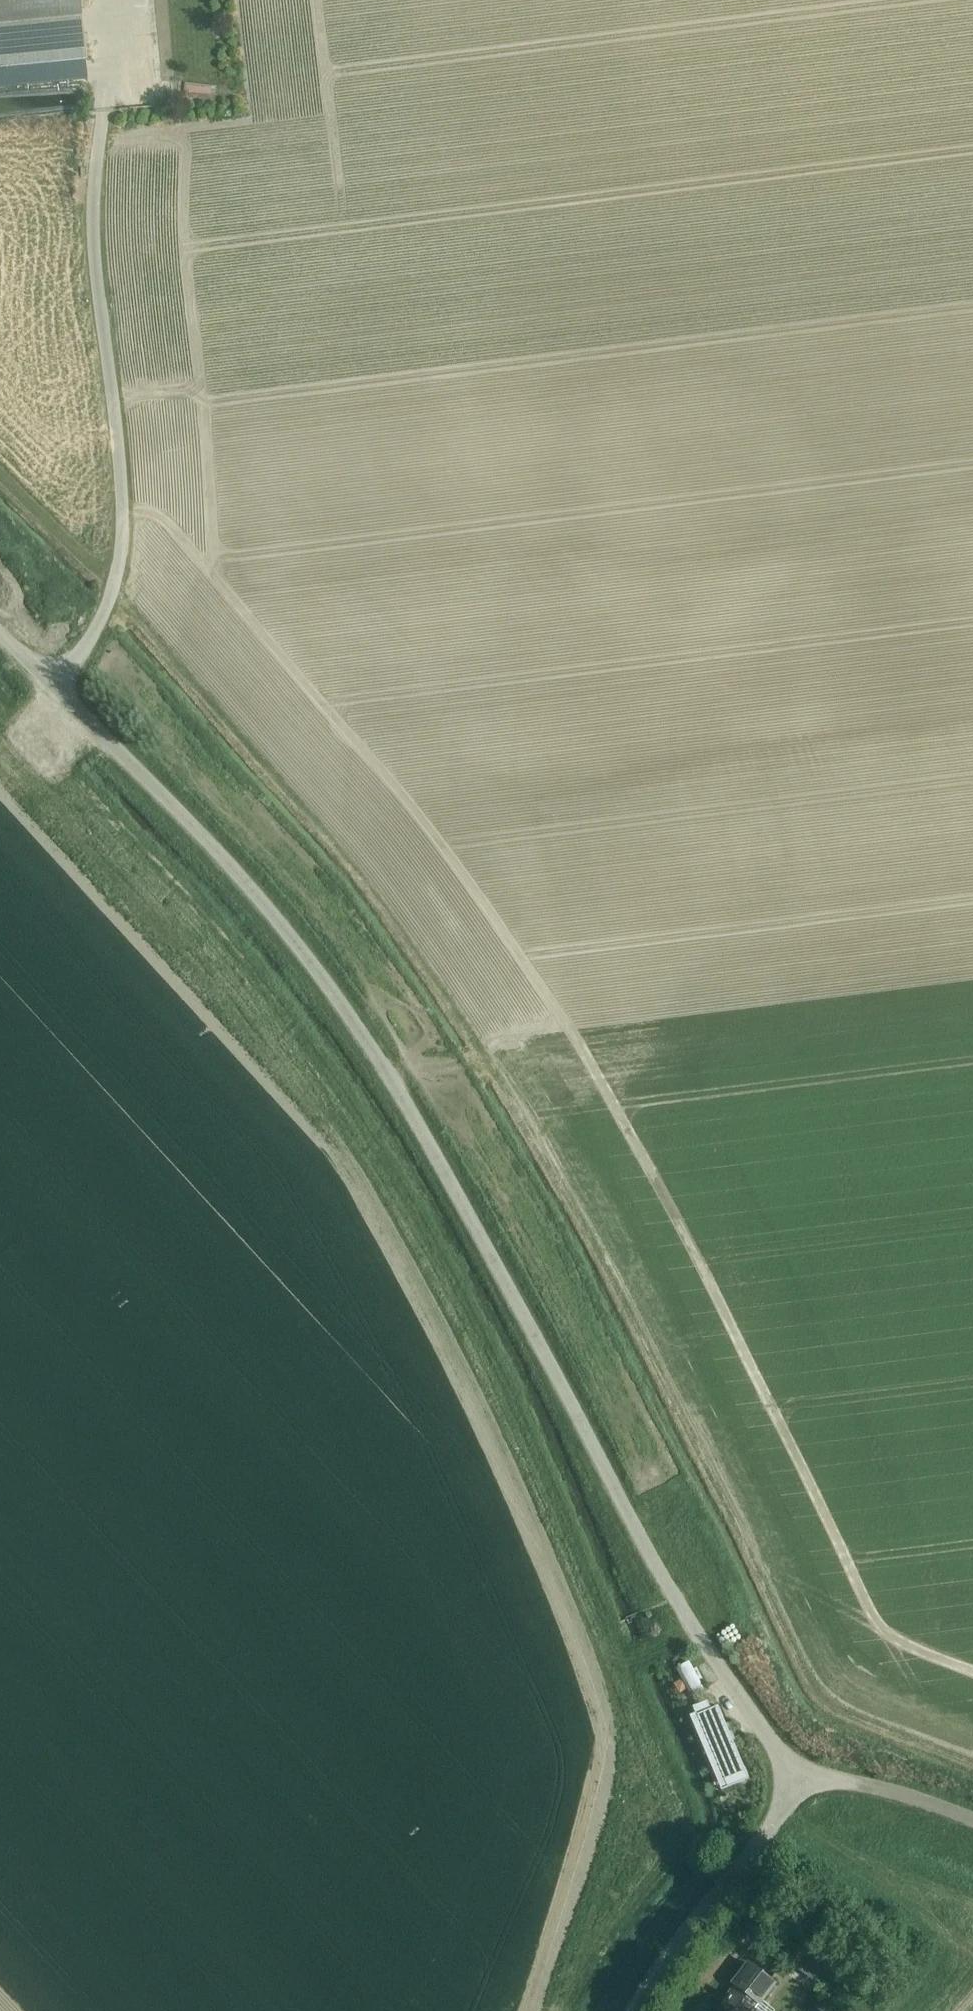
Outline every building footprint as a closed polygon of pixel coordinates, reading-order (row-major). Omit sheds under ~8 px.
[(87,60),(80,0),(0,0),(0,69),(87,60)] [(694,1657),(681,1662),(697,1695),(700,1701),(712,1696),(694,1657)] [(707,1701),(693,1708),(722,1776),(743,1767),(717,1707),(711,1710),(707,1701)] [(817,1982),(825,1969),(794,1948),(786,1960),(817,1982)] [(832,1961),(825,1971),(834,1977),(841,1967),(832,1961)] [(721,2010),(775,2010),(761,2001),(774,1984),(749,1964),(733,1985),(738,1988),(721,2010)]
